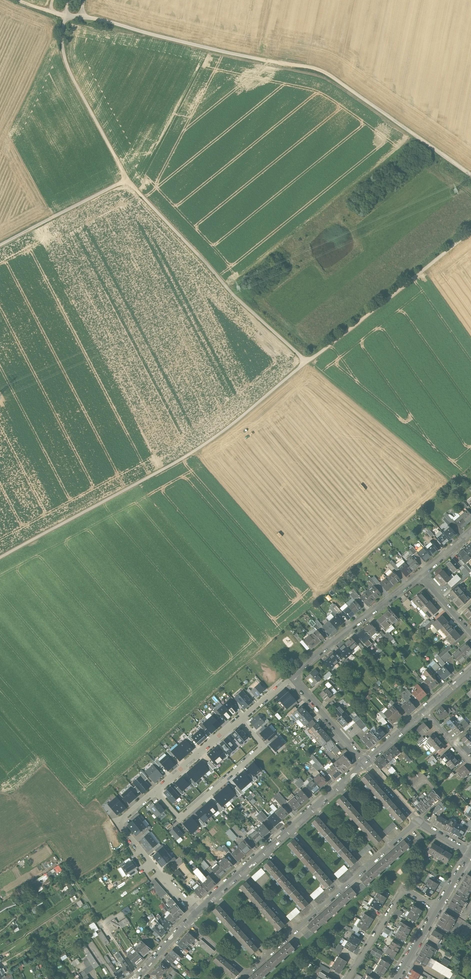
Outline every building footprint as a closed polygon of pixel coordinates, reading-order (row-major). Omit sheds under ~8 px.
[(461,517),(467,524),(470,521),(470,515),(468,511),(461,517)] [(461,517),(455,522),(461,529),(467,524),(461,517)] [(450,527),(447,530),(446,529),(442,532),(450,540),(456,534),(450,527)] [(442,532),(442,531),(435,537),(443,546),(450,540),(442,532)] [(431,542),(425,548),(431,556),(432,556),(438,550),(431,542)] [(425,548),(418,554),(425,562),(431,556),(425,548)] [(461,552),(459,553),(460,554),(458,555),(465,563),(470,558),(470,557),(465,549),(461,552)] [(419,565),(413,557),(412,558),(411,556),(407,559),(409,561),(406,563),(413,571),(419,565)] [(454,560),(453,561),(452,560),(447,564),(454,573),(461,567),(454,560)] [(406,563),(399,568),(406,576),(413,571),(406,563)] [(446,575),(443,571),(435,578),(443,587),(446,584),(447,583),(448,583),(450,581),(445,576),(446,575)] [(461,571),(457,574),(461,579),(465,575),(461,571)] [(393,572),(387,577),(387,578),(394,585),(400,579),(393,572)] [(456,583),(452,587),(454,589),(457,587),(470,575),(469,572),(465,575),(461,579),(456,583)] [(457,574),(452,578),(453,578),(456,583),(461,579),(457,574)] [(394,585),(387,578),(380,584),(387,591),(394,585)] [(456,583),(453,578),(452,578),(450,581),(448,583),(452,587),(456,583)] [(381,594),(375,587),(368,592),(374,600),(381,594)] [(454,589),(448,595),(453,602),(463,594),(463,593),(457,587),(454,589)] [(368,592),(361,598),(368,606),(375,600),(374,600),(368,592)] [(430,602),(422,592),(413,600),(418,606),(417,607),(420,611),(422,609),(430,602)] [(463,594),(453,602),(459,608),(470,598),(468,595),(466,597),(463,594)] [(356,601),(349,607),(355,614),(362,608),(356,601)] [(430,602),(422,609),(427,614),(426,615),(429,619),(438,611),(430,602)] [(355,614),(349,607),(342,613),(348,620),(355,614)] [(395,615),(390,610),(384,615),(391,624),(398,618),(395,615)] [(336,615),(330,621),(336,629),(343,623),(336,615)] [(384,615),(383,615),(377,621),(386,631),(392,625),(384,615)] [(434,622),(432,624),(435,628),(437,626),(440,630),(440,629),(448,623),(442,616),(434,622)] [(424,627),(423,628),(426,631),(430,627),(429,627),(432,624),(434,622),(432,620),(430,622),(424,627)] [(330,621),(323,627),(329,635),(336,629),(330,621)] [(379,633),(371,623),(364,629),(371,637),(374,641),(381,635),(379,633)] [(454,630),(448,623),(440,629),(447,636),(454,630)] [(371,637),(364,629),(357,635),(367,647),(372,644),(368,640),(371,637)] [(447,636),(445,638),(451,645),(460,637),(454,630),(447,636)] [(324,638),(319,632),(315,634),(315,633),(311,636),(318,644),(324,638)] [(394,639),(388,632),(385,635),(387,638),(391,642),(394,639)] [(310,635),(303,641),(311,650),(318,644),(311,636),(310,635)] [(352,638),(345,644),(351,651),(358,645),(355,642),(352,638)] [(345,644),(339,650),(346,659),(353,653),(351,651),(345,644)] [(385,653),(377,644),(373,648),(381,657),(385,653)] [(460,649),(460,648),(458,650),(453,655),(460,664),(470,654),(470,650),(466,644),(460,649)] [(446,654),(440,658),(444,662),(451,656),(447,652),(446,654)] [(334,654),(325,661),(331,668),(340,661),(334,654)] [(436,663),(429,669),(434,674),(435,675),(437,672),(443,679),(450,674),(444,667),(441,669),(436,663)] [(429,669),(424,673),(425,675),(422,677),(425,681),(432,689),(438,684),(432,676),(434,674),(429,669)] [(315,670),(306,678),(313,687),(320,680),(316,676),(319,674),(315,670)] [(329,672),(323,677),(326,680),(332,675),(329,672)] [(424,682),(418,675),(416,678),(421,684),(424,682)] [(327,687),(320,694),(326,701),(333,695),(330,691),(334,688),(329,682),(325,685),(327,687)] [(259,684),(251,691),(255,695),(257,698),(265,691),(259,684)] [(426,694),(418,684),(415,687),(417,689),(412,693),(419,700),(426,694)] [(249,693),(252,697),(255,695),(251,691),(249,689),(246,691),(249,693)] [(280,700),(288,694),(284,689),(277,695),(279,697),(277,699),(279,702),(280,701),(280,700)] [(246,695),(243,691),(238,695),(239,696),(236,699),(244,709),(252,702),(250,700),(246,695)] [(287,708),(296,701),(294,699),(294,698),(291,695),(288,693),(288,694),(280,700),(280,701),(287,708)] [(228,701),(223,706),(232,716),(237,711),(228,701)] [(409,701),(406,704),(405,704),(402,707),(408,715),(416,708),(410,701),(409,701)] [(226,720),(232,716),(223,706),(218,711),(226,720)] [(301,706),(297,710),(292,714),(298,720),(299,719),(307,712),(301,706)] [(345,712),(339,706),(334,710),(340,717),(345,712)] [(396,709),(393,706),(388,710),(397,720),(401,716),(396,709)] [(287,714),(290,716),(292,714),(297,710),(294,707),(287,714)] [(445,711),(442,708),(435,714),(440,720),(443,717),(444,718),(447,715),(447,714),(450,712),(448,709),(445,711)] [(397,720),(388,710),(384,714),(392,724),(397,720)] [(212,716),(216,721),(219,718),(214,711),(210,714),(212,716)] [(307,712),(299,719),(304,726),(305,725),(312,719),(307,712)] [(342,716),(341,717),(338,719),(345,727),(351,722),(347,718),(349,717),(345,713),(342,716)] [(212,716),(208,720),(216,729),(221,725),(216,721),(212,716)] [(264,722),(258,716),(250,723),(256,729),(264,722)] [(383,717),(378,721),(383,727),(387,723),(383,717)] [(453,717),(446,723),(451,729),(457,724),(455,721),(456,720),(453,717)] [(312,719),(305,725),(307,728),(308,727),(314,722),(312,719)] [(366,726),(360,719),(356,722),(362,730),(366,726)] [(457,724),(451,729),(456,735),(467,726),(466,726),(467,725),(462,719),(457,724)] [(216,729),(208,720),(204,724),(203,724),(207,729),(211,733),(216,729)] [(204,731),(207,729),(203,724),(204,724),(202,722),(198,724),(204,731)] [(310,729),(308,731),(308,733),(310,735),(311,734),(312,734),(315,737),(322,730),(316,723),(316,724),(310,729)] [(423,723),(419,727),(419,726),(415,729),(421,736),(428,729),(423,723)] [(266,740),(274,733),(269,727),(260,734),(266,740)] [(242,731),(239,728),(232,734),(241,744),(248,738),(244,734),(245,734),(242,731)] [(380,728),(373,734),(379,740),(386,735),(380,728)] [(331,739),(323,730),(322,730),(315,737),(314,738),(317,742),(318,741),(323,746),(330,740),(331,739)] [(199,731),(192,737),(194,739),(199,745),(206,738),(199,731)] [(371,731),(360,741),(368,750),(379,740),(373,734),(371,731)] [(460,740),(466,746),(470,741),(470,736),(470,735),(470,733),(470,732),(460,740)] [(187,737),(185,734),(182,737),(185,740),(188,743),(191,741),(187,737)] [(428,737),(426,740),(423,743),(427,749),(431,746),(438,740),(432,734),(428,737)] [(418,743),(417,744),(419,747),(423,743),(426,740),(428,737),(426,735),(423,739),(418,743)] [(227,738),(220,744),(229,754),(236,748),(227,738)] [(278,738),(270,745),(276,752),(284,744),(278,738)] [(178,746),(187,755),(193,749),(188,743),(185,740),(178,746)] [(330,740),(323,746),(329,752),(331,750),(336,746),(330,740)] [(443,746),(438,740),(431,746),(436,752),(443,746)] [(180,761),(187,755),(178,746),(172,751),(172,752),(175,756),(180,761)] [(336,746),(331,750),(336,755),(340,751),(336,746)] [(400,753),(394,746),(388,751),(394,758),(396,755),(397,756),(400,753)] [(173,758),(175,756),(172,752),(172,751),(169,749),(167,751),(173,758)] [(215,749),(208,755),(212,759),(217,765),(223,759),(221,756),(215,749)] [(447,750),(439,757),(445,763),(453,757),(447,750)] [(394,758),(388,751),(382,756),(388,763),(394,758)] [(344,755),(334,764),(342,773),(352,764),(344,755)] [(175,765),(167,756),(160,762),(163,766),(168,771),(175,765)] [(382,756),(374,763),(380,770),(388,763),(382,756)] [(323,767),(315,757),(312,760),(315,762),(320,769),(323,767)] [(453,757),(445,763),(451,769),(458,763),(453,757)] [(160,762),(158,759),(155,761),(160,768),(163,766),(160,762)] [(208,764),(213,770),(217,766),(217,765),(212,759),(207,763),(208,764)] [(201,761),(194,767),(202,776),(209,770),(206,767),(201,761)] [(334,764),(331,761),(328,764),(331,767),(326,771),(334,780),(342,773),(334,764)] [(320,769),(315,762),(312,765),(317,771),(320,769)] [(261,771),(254,763),(247,768),(251,773),(254,776),(261,771)] [(208,764),(206,767),(209,770),(212,773),(214,771),(213,770),(208,764)] [(153,766),(146,772),(155,782),(162,776),(153,766)] [(464,766),(457,772),(461,776),(460,777),(461,778),(462,777),(463,778),(469,772),(464,766)] [(195,782),(202,776),(194,767),(187,773),(192,778),(195,782)] [(420,770),(406,783),(410,787),(424,775),(420,770)] [(139,775),(140,777),(145,781),(148,779),(142,772),(139,775)] [(238,777),(246,786),(250,782),(246,777),(242,773),(238,777)] [(251,773),(249,775),(255,781),(257,779),(254,776),(251,773)] [(320,774),(313,780),(320,788),(327,782),(320,774)] [(380,789),(367,774),(360,779),(374,794),(380,789)] [(252,784),(255,781),(249,775),(246,777),(250,782),(252,784)] [(140,777),(133,783),(142,793),(150,787),(145,781),(140,777)] [(241,790),(242,790),(246,786),(238,777),(233,781),(238,786),(241,790)] [(313,780),(310,777),(307,779),(310,783),(306,786),(313,794),(320,788),(313,780)] [(179,786),(183,791),(189,785),(183,778),(176,783),(179,786)] [(195,782),(192,778),(189,781),(195,788),(198,785),(195,782)] [(179,786),(176,788),(181,793),(182,795),(185,793),(183,791),(179,786)] [(228,786),(221,791),(229,801),(236,795),(232,791),(228,786)] [(235,788),(241,795),(244,792),(242,790),(241,790),(238,786),(235,788)] [(172,789),(171,787),(164,793),(173,803),(179,797),(178,796),(172,789)] [(175,787),(172,789),(178,796),(181,793),(176,788),(175,787)] [(236,795),(237,795),(239,797),(241,795),(235,788),(232,791),(236,795)] [(137,797),(129,789),(122,795),(129,803),(137,797)] [(393,804),(380,789),(374,794),(387,809),(393,804)] [(433,790),(425,797),(422,795),(419,798),(422,801),(428,808),(440,798),(433,790)] [(229,801),(221,791),(214,797),(218,802),(222,807),(222,806),(229,801)] [(302,791),(295,798),(301,805),(308,798),(302,791)] [(287,802),(279,793),(276,795),(284,804),(287,802)] [(355,810),(342,796),(336,801),(349,816),(355,810)] [(295,797),(288,803),(294,811),(301,805),(295,798),(295,797)] [(116,798),(108,804),(114,810),(117,814),(120,812),(126,808),(116,798)] [(422,801),(419,803),(416,799),(412,803),(415,807),(416,806),(422,814),(428,808),(422,801)] [(203,807),(211,816),(217,811),(218,811),(214,806),(210,801),(203,807)] [(216,804),(222,811),(225,809),(222,806),(222,807),(218,802),(216,804)] [(108,815),(114,810),(108,804),(107,803),(103,807),(108,815)] [(164,811),(157,803),(151,809),(158,817),(164,811)] [(218,811),(217,811),(220,813),(222,811),(216,804),(214,806),(218,811)] [(406,818),(393,804),(387,809),(400,824),(406,818)] [(439,804),(431,811),(434,814),(442,808),(439,804)] [(204,822),(211,816),(203,807),(196,813),(200,818),(204,822)] [(282,807),(275,813),(281,820),(288,814),(282,807)] [(369,825),(355,810),(349,816),(363,831),(369,825)] [(131,818),(133,821),(138,817),(140,816),(138,813),(131,818)] [(275,813),(268,819),(274,826),(281,820),(275,813)] [(448,822),(439,816),(434,824),(443,829),(444,828),(448,822)] [(128,825),(132,830),(142,822),(138,817),(133,821),(128,825)] [(195,821),(191,817),(183,824),(192,834),(199,827),(200,827),(195,821)] [(207,825),(204,822),(200,818),(198,820),(203,826),(204,827),(207,825)] [(318,818),(312,823),(325,838),(331,832),(318,818)] [(200,828),(203,826),(198,820),(197,819),(195,821),(200,827),(199,827),(200,828)] [(456,823),(449,819),(448,822),(444,828),(451,832),(451,831),(456,823)] [(146,827),(142,822),(132,830),(136,835),(142,831),(146,827)] [(393,822),(383,831),(387,835),(397,826),(393,822)] [(467,824),(464,822),(462,827),(456,823),(451,831),(461,837),(465,829),(468,831),(469,831),(470,831),(470,830),(470,829),(466,825),(467,824)] [(146,827),(142,831),(144,834),(148,830),(151,828),(148,825),(146,827)] [(263,825),(257,830),(262,837),(269,831),(263,825)] [(382,840),(369,825),(363,831),(376,845),(382,840)] [(183,835),(176,827),(170,832),(177,840),(183,835)] [(237,838),(230,829),(225,833),(233,841),(237,838)] [(257,830),(250,836),(255,843),(262,837),(257,830)] [(344,847),(331,832),(325,838),(338,853),(344,847)] [(140,841),(145,846),(153,839),(148,834),(143,838),(140,841)] [(420,834),(410,843),(414,847),(424,838),(420,834)] [(149,851),(152,849),(157,845),(153,839),(145,846),(149,851)] [(307,854),(293,839),(287,845),(301,860),(307,854)] [(245,840),(238,847),(239,848),(245,855),(252,849),(245,840)] [(410,847),(404,840),(390,853),(395,859),(410,847)] [(154,851),(155,850),(161,845),(159,843),(157,845),(152,849),(154,851)] [(434,856),(439,847),(433,843),(428,852),(434,856)] [(369,844),(359,853),(362,857),(372,848),(369,844)] [(155,850),(157,853),(163,848),(164,848),(162,845),(161,845),(155,850)] [(224,851),(220,846),(215,850),(219,855),(224,851)] [(357,861),(344,847),(338,853),(351,867),(357,861)] [(440,860),(446,851),(439,847),(434,856),(440,860)] [(153,856),(157,861),(167,853),(163,848),(157,853),(153,856)] [(239,848),(232,854),(237,860),(240,857),(241,858),(245,855),(239,848)] [(452,855),(446,851),(440,860),(447,863),(452,855)] [(167,853),(157,861),(162,867),(167,862),(172,859),(171,858),(167,853)] [(395,859),(390,853),(375,866),(381,872),(395,859)] [(320,869),(307,854),(301,860),(314,874),(320,869)] [(174,856),(171,858),(172,859),(167,862),(169,865),(176,859),(174,856)] [(225,856),(218,863),(226,872),(233,865),(225,856)] [(178,868),(185,862),(180,857),(173,863),(178,868)] [(138,868),(133,859),(121,867),(126,875),(138,868)] [(283,875),(270,861),(263,866),(276,881),(283,875)] [(226,872),(218,863),(211,869),(219,878),(226,872)] [(202,864),(198,868),(202,872),(206,869),(202,864)] [(344,865),(334,874),(338,878),(348,869),(344,865)] [(58,866),(30,884),(33,889),(49,878),(61,870),(58,866)] [(381,872),(375,866),(361,879),(366,885),(381,872)] [(216,884),(209,876),(206,878),(197,868),(193,872),(200,879),(203,883),(209,890),(216,884)] [(261,869),(251,877),(255,881),(265,873),(261,869)] [(333,883),(320,869),(314,874),(327,889),(333,883)] [(296,890),(283,875),(276,881),(290,896),(296,890)] [(458,890),(468,896),(470,890),(470,877),(467,875),(458,890)] [(49,878),(33,889),(36,893),(53,882),(49,878)] [(167,894),(154,879),(151,883),(160,898),(167,894)] [(438,884),(430,879),(426,885),(434,890),(438,884)] [(201,885),(198,881),(191,887),(201,898),(209,890),(203,883),(201,885)] [(252,902),(259,897),(246,882),(239,888),(252,902)] [(434,890),(426,885),(422,892),(430,897),(434,890)] [(320,886),(310,895),(314,900),(324,891),(320,886)] [(358,886),(354,890),(357,894),(356,894),(357,895),(362,890),(358,886)] [(351,887),(337,900),(342,907),(356,894),(357,894),(354,890),(351,887)] [(296,890),(290,896),(302,910),(309,904),(296,890)] [(468,896),(458,890),(452,900),(465,908),(468,903),(464,901),(468,896)] [(386,898),(378,893),(374,899),(383,904),(386,898)] [(266,917),(272,911),(259,897),(252,902),(266,917)] [(183,911),(172,899),(167,903),(171,907),(169,909),(170,910),(169,911),(170,913),(169,915),(175,922),(182,915),(182,913),(183,911)] [(383,904),(374,899),(370,905),(379,911),(383,904)] [(337,900),(322,913),(328,920),(342,907),(337,900)] [(465,908),(452,900),(448,907),(458,914),(461,910),(462,912),(465,908)] [(422,910),(413,905),(412,908),(413,908),(411,912),(418,916),(422,910)] [(226,926),(232,920),(219,906),(213,911),(226,926)] [(128,907),(122,911),(125,915),(131,911),(128,907)] [(296,907),(286,916),(291,921),(300,912),(296,907)] [(279,931),(285,926),(272,911),(266,917),(279,931)] [(411,912),(409,915),(408,915),(406,917),(415,923),(418,916),(411,912)] [(455,919),(445,912),(437,925),(447,932),(449,929),(450,929),(454,922),(455,919)] [(322,913),(307,926),(310,929),(313,933),(328,920),(322,913)] [(373,919),(365,914),(361,920),(369,925),(373,919)] [(169,915),(163,921),(162,920),(159,923),(167,930),(173,924),(172,924),(175,922),(169,915)] [(126,917),(118,923),(119,926),(121,928),(129,923),(126,917)] [(114,918),(109,922),(114,929),(119,926),(118,923),(114,918)] [(159,923),(157,922),(155,918),(151,922),(152,923),(153,924),(150,927),(152,929),(155,931),(153,933),(157,937),(159,935),(161,937),(162,936),(163,937),(165,934),(164,934),(167,930),(159,923)] [(239,940),(245,935),(232,920),(226,926),(239,940)] [(369,925),(361,920),(357,927),(365,932),(369,925)] [(411,928),(403,923),(399,929),(408,934),(411,928)] [(459,938),(463,941),(470,929),(470,925),(468,923),(459,938)] [(310,929),(303,935),(307,940),(314,934),(313,933),(310,929)] [(399,929),(395,935),(404,941),(408,934),(399,929)] [(109,942),(101,931),(96,934),(104,945),(109,942)] [(442,936),(433,931),(429,939),(436,943),(437,944),(437,943),(442,936)] [(196,939),(188,932),(181,940),(187,946),(189,944),(192,946),(194,944),(192,942),(196,939)] [(252,955),(258,950),(245,935),(239,940),(252,955)] [(360,940),(352,935),(348,941),(349,942),(356,946),(360,940)] [(214,951),(201,939),(197,944),(210,955),(214,951)] [(187,946),(181,940),(177,945),(184,950),(183,951),(186,954),(188,951),(186,950),(186,949),(185,948),(187,946)] [(401,946),(392,941),(388,947),(397,952),(401,946)] [(143,942),(135,949),(143,958),(151,950),(143,942)] [(296,942),(291,945),(294,949),(295,950),(299,946),(296,942)] [(356,946),(349,942),(347,945),(346,945),(344,947),(352,952),(356,946)] [(289,943),(274,956),(280,962),(294,949),(291,945),(289,943)] [(434,949),(426,944),(421,952),(430,958),(432,954),(431,953),(434,949)] [(98,966),(84,946),(80,948),(87,958),(94,969),(98,966)] [(384,953),(374,947),(372,950),(376,952),(382,956),(384,953)] [(388,947),(385,953),(393,958),(397,952),(388,947)] [(135,949),(134,948),(127,955),(136,965),(144,959),(135,949)] [(179,955),(173,950),(169,954),(175,960),(177,957),(179,959),(179,958),(181,960),(183,957),(180,955),(179,955)] [(127,965),(118,952),(115,955),(120,963),(120,962),(123,967),(121,969),(126,976),(132,972),(127,964),(127,965)] [(348,961),(350,958),(341,952),(340,955),(348,961)] [(430,958),(421,952),(415,961),(425,967),(430,958)] [(175,960),(169,954),(166,958),(172,963),(171,965),(174,967),(176,965),(173,962),(175,960)] [(223,971),(229,964),(219,955),(213,962),(223,971)] [(274,956),(260,968),(266,975),(280,962),(274,956)] [(346,962),(338,956),(336,959),(337,960),(335,963),(343,967),(346,962)] [(78,958),(72,961),(75,966),(81,963),(78,958)] [(87,958),(83,960),(84,962),(83,963),(87,968),(84,971),(79,974),(82,977),(83,978),(89,978),(87,975),(94,969),(87,958)] [(449,962),(443,958),(440,963),(446,967),(449,962)] [(390,964),(382,959),(378,965),(386,970),(390,964)] [(440,963),(435,961),(432,968),(450,978),(454,972),(446,967),(440,963)] [(117,971),(111,962),(108,964),(114,973),(117,971)] [(168,969),(161,963),(156,969),(163,975),(168,969)] [(343,967),(335,963),(333,966),(332,966),(331,968),(335,971),(335,972),(338,975),(343,967)] [(239,973),(229,964),(223,971),(233,978),(234,978),(239,973)] [(386,970),(378,965),(374,972),(383,977),(386,970)] [(248,978),(261,978),(266,975),(260,968),(248,978)] [(118,971),(117,971),(114,973),(118,978),(122,978),(126,976),(121,969),(118,971)] [(156,969),(151,975),(156,978),(159,978),(163,975),(156,969)] [(410,972),(409,971),(406,977),(406,978),(405,978),(418,978),(420,975),(411,970),(410,972)]
